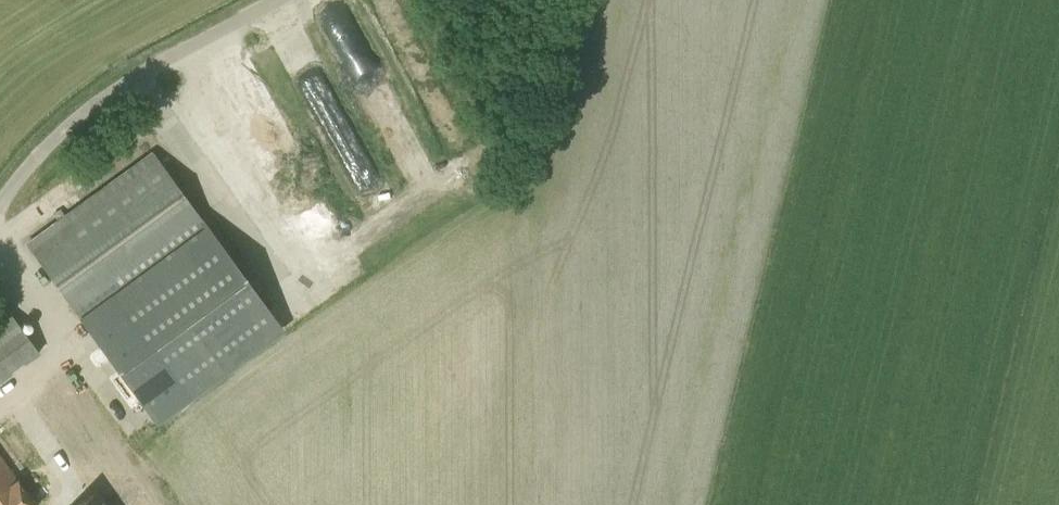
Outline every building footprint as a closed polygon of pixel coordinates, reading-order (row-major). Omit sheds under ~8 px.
[(25,242),(74,310),(88,329),(118,307),(170,376),(183,395),(187,400),(189,402),(263,346),(285,330),(215,236),(201,217),(153,150),(84,199),(78,204),(70,210),(25,242)] [(0,309),(0,382),(1,383),(40,353),(6,305),(0,309)] [(36,504),(17,479),(17,480),(0,456),(0,504),(35,504),(36,504)] [(99,488),(76,504),(109,504),(99,488)]
